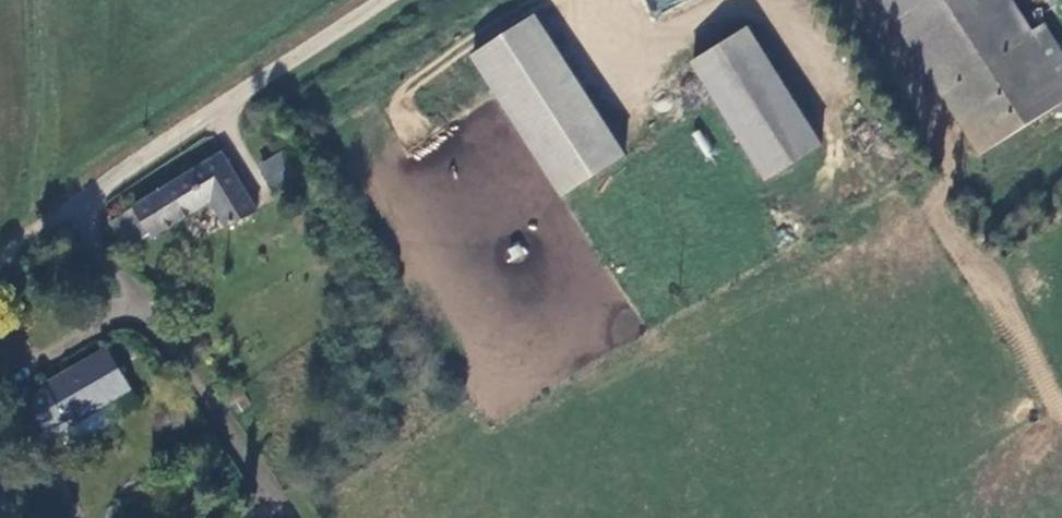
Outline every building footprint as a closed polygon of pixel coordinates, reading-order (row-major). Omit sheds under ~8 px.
[(1006,0),(885,0),(981,159),(1061,111),(1061,91),(1029,38),(1006,0)] [(536,16),(473,56),(563,195),(625,154),(536,16)] [(748,28),(693,63),(766,179),(822,145),(748,28)] [(1029,38),(1061,91),(1061,59),(1044,29),(1029,38)] [(258,165),(275,191),(299,175),(282,150),(258,165)] [(211,204),(224,223),(229,231),(260,210),(222,154),(137,211),(152,233),(157,240),(211,204)] [(128,249),(152,233),(137,211),(114,227),(128,249)] [(129,394),(106,354),(45,388),(48,393),(28,404),(48,439),(57,434),(99,411),(129,394)] [(109,427),(99,411),(57,434),(67,451),(109,427)]
